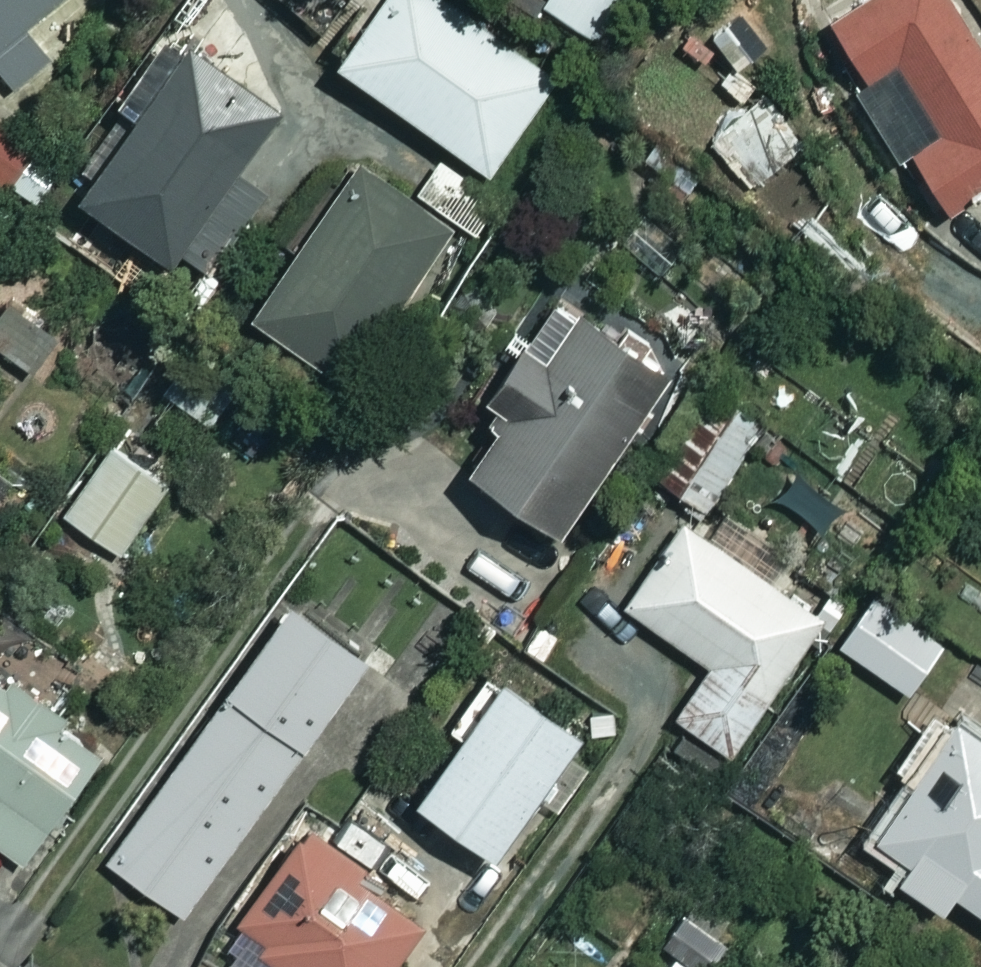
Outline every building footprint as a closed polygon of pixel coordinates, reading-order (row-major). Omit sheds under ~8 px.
[(12,87),(48,58),(21,25),(52,0),(0,0),(0,71),(12,87)] [(319,28),(343,0),(286,0),(319,28)] [(444,0),(377,0),(334,61),(488,171),(554,78),(444,0)] [(598,41),(626,0),(546,0),(544,4),(598,41)] [(954,0),(861,0),(826,21),(863,80),(851,87),(895,159),(906,152),(943,212),(980,188),(980,44),(954,0)] [(275,111),(163,29),(119,91),(140,107),(78,192),(167,258),(193,222),(230,248),(271,192),(235,165),(275,111)] [(800,146),(764,100),(713,140),(749,187),(800,146)] [(23,145),(0,124),(0,169),(23,145)] [(335,197),(314,180),(271,234),(292,251),(248,305),(333,374),(453,226),(368,157),(335,197)] [(510,323),(474,376),(485,384),(479,393),(502,409),(463,465),(554,528),(674,356),(556,273),(518,329),(510,323)] [(13,297),(0,314),(0,348),(31,372),(60,333),(13,297)] [(239,384),(189,348),(160,388),(210,424),(239,384)] [(750,420),(705,391),(650,478),(695,506),(750,420)] [(165,483),(107,443),(60,511),(118,551),(165,483)] [(901,499),(864,475),(831,525),(868,549),(901,499)] [(821,618),(682,519),(622,602),(707,663),(672,712),(727,751),(821,618)] [(359,653),(282,599),(103,857),(179,911),(359,653)] [(934,653),(866,602),(836,641),(905,692),(934,653)] [(25,864),(107,750),(0,673),(0,846),(25,864)] [(530,789),(560,811),(593,765),(563,743),(574,728),(498,673),(409,794),(485,849),(530,789)] [(935,798),(906,778),(868,833),(904,858),(893,874),(938,905),(948,890),(980,912),(980,731),(935,798)] [(417,917),(352,874),(360,862),(299,821),(235,918),(257,933),(248,947),(279,966),(384,966),(417,917)] [(682,907),(659,940),(696,966),(711,966),(746,919),(723,901),(706,924),(682,907)]
